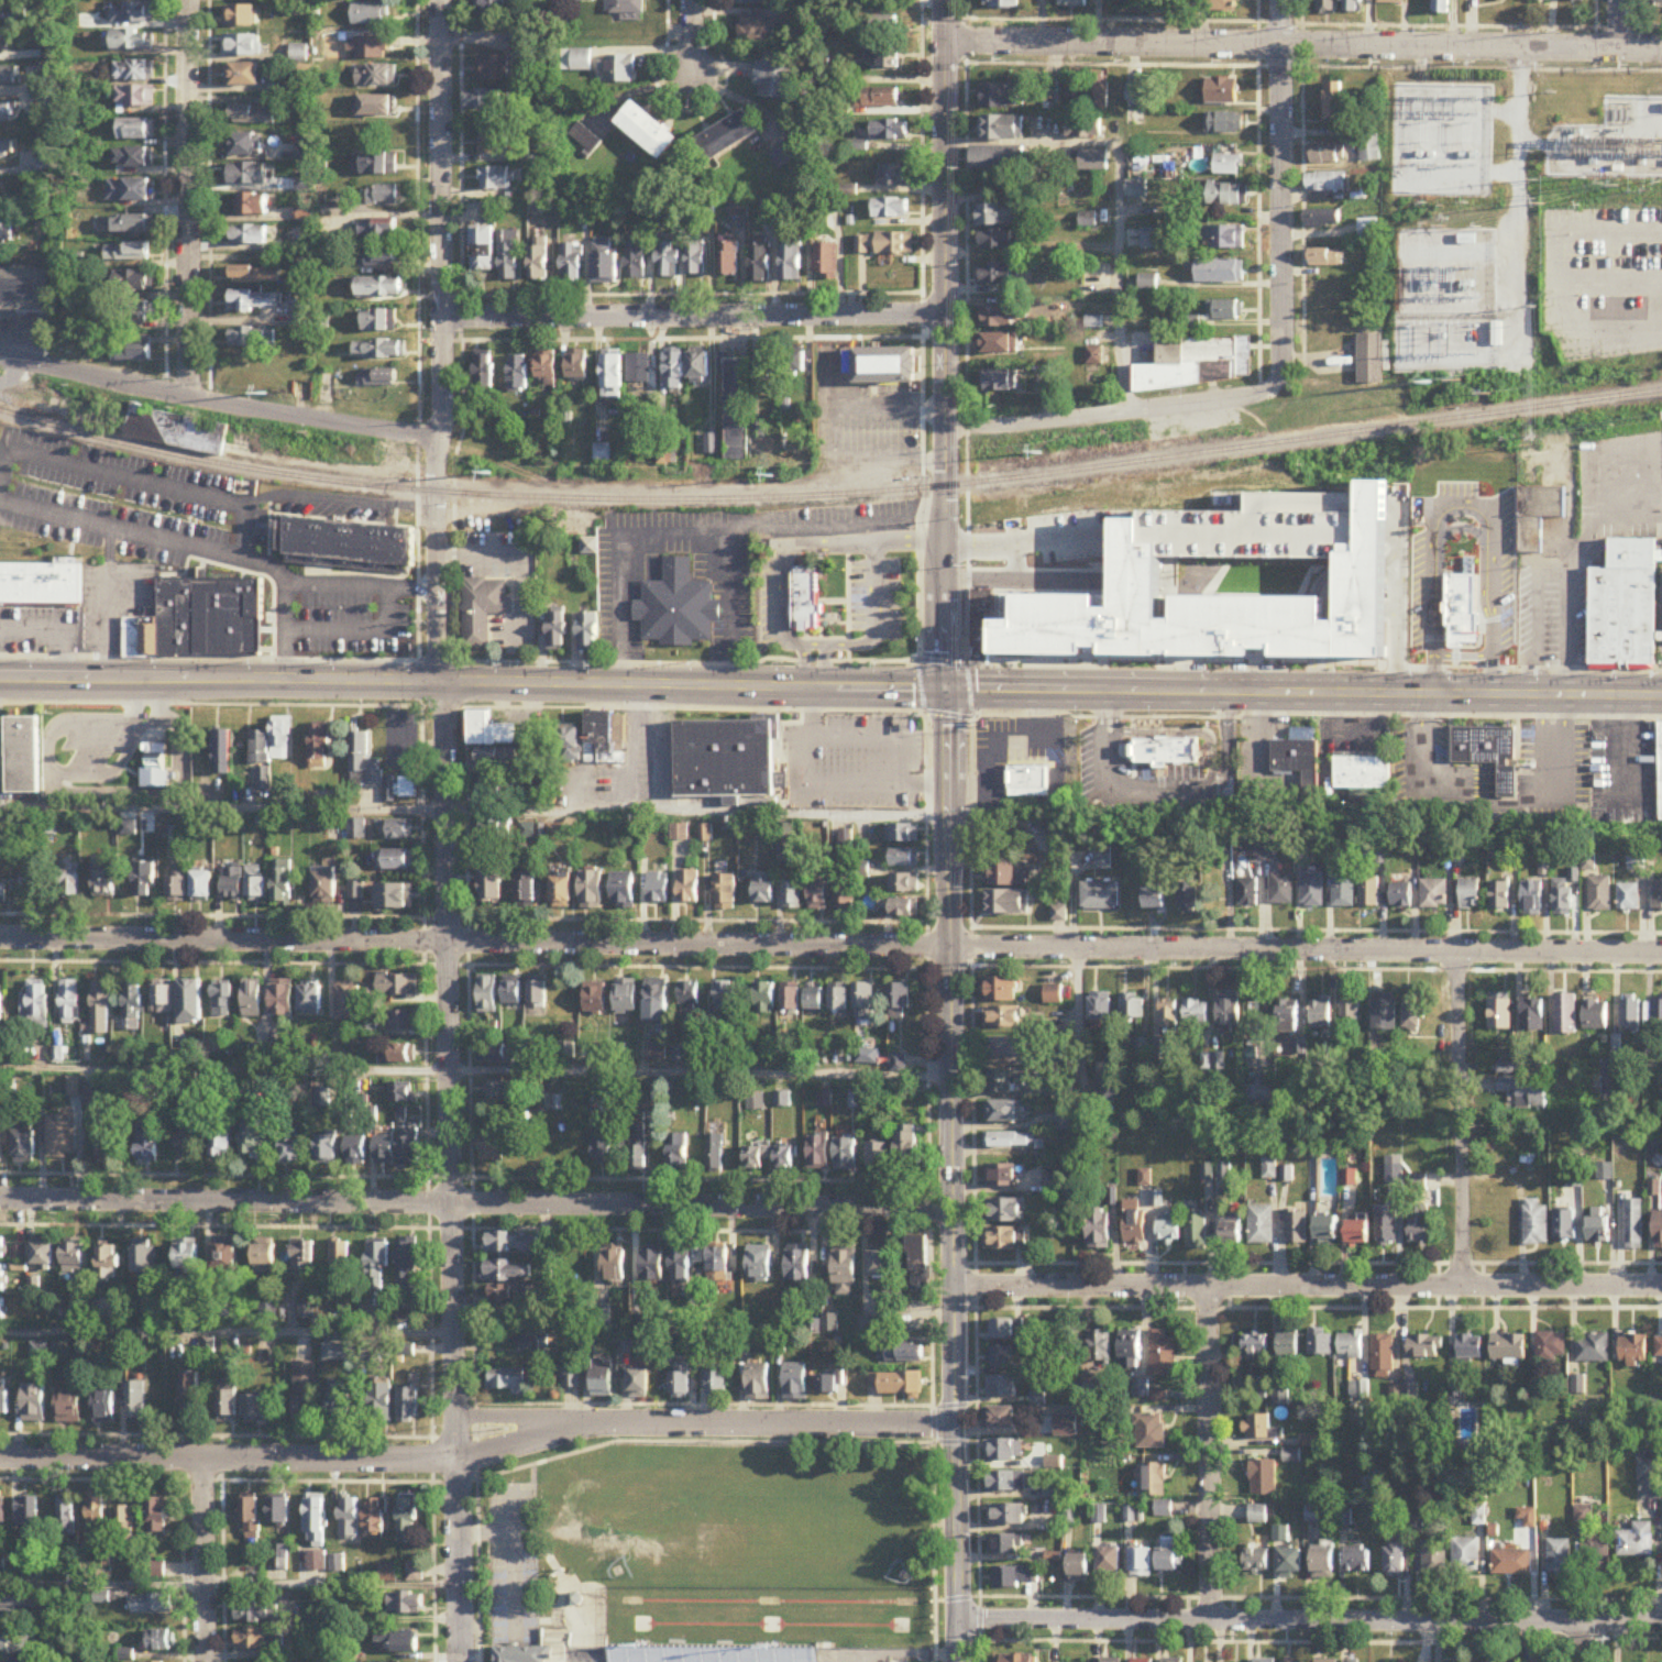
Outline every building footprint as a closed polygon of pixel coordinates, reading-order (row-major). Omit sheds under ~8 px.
[(512,15),(512,0),(477,0),(477,15),(512,15)] [(610,18),(644,18),(644,0),(610,0),(610,18)] [(984,9),(1019,9),(1019,0),(984,0),(984,9)] [(1237,12),(1237,0),(1201,0),(1201,12),(1237,12)] [(1337,17),(1337,0),(1317,0),(1317,17),(1337,17)] [(1362,14),(1362,0),(1342,0),(1342,14),(1362,14)] [(1449,0),(1433,0),(1433,15),(1449,15),(1449,0)] [(391,26),(391,4),(354,4),(354,26),(391,26)] [(112,5),(112,24),(153,24),(153,5),(112,5)] [(256,27),(256,6),(225,6),(225,27),(256,27)] [(739,45),(774,45),(774,17),(739,17),(739,45)] [(898,18),(866,18),(866,35),(898,35),(898,18)] [(111,33),(111,51),(153,51),(153,33),(111,33)] [(260,36),(225,36),(225,57),(260,57),(260,36)] [(388,38),(350,38),(350,61),(388,61),(388,38)] [(898,70),(898,47),(866,47),(866,70),(898,70)] [(591,73),(591,51),(571,51),(571,73),(591,73)] [(796,58),(765,54),(764,63),(757,63),(754,88),(760,89),(759,98),(790,102),(796,58)] [(509,57),(478,57),(478,82),(509,82),(509,57)] [(635,57),(606,57),(606,85),(635,85),(635,57)] [(153,82),(153,63),(114,63),(114,82),(153,82)] [(225,65),(225,87),(259,87),(259,65),(225,65)] [(357,66),(357,87),(397,87),(397,66),(357,66)] [(17,69),(0,69),(0,87),(17,87),(17,69)] [(1109,110),(1109,76),(1091,76),(1091,96),(1079,96),(1079,110),(1109,110)] [(1207,106),(1238,106),(1238,79),(1207,79),(1207,106)] [(1147,84),(1127,84),(1127,128),(1147,128),(1147,84)] [(1344,122),(1344,84),(1325,84),(1324,122),(1344,122)] [(1018,87),(981,87),(981,110),(1018,110),(1018,87)] [(154,88),(117,88),(117,108),(154,108),(154,88)] [(507,91),(466,91),(466,110),(507,110),(507,91)] [(856,93),(856,110),(900,110),(900,93),(856,93)] [(394,97),(358,97),(358,119),(394,119),(394,97)] [(679,141),(633,103),(615,124),(661,162),(679,141)] [(13,125),(13,106),(0,106),(0,125),(13,125)] [(231,125),(274,125),(274,107),(231,107),(231,125)] [(694,141),(707,165),(759,136),(746,113),(694,141)] [(1243,134),(1243,114),(1205,114),(1205,134),(1243,134)] [(980,142),(1022,142),(1022,117),(980,117),(980,142)] [(154,141),(154,122),(118,122),(118,141),(154,141)] [(907,141),(907,122),(873,122),(873,141),(907,141)] [(591,155),(601,145),(579,124),(569,135),(591,155)] [(1065,139),(1102,139),(1102,126),(1065,126),(1065,139)] [(479,134),(479,156),(507,156),(507,134),(479,134)] [(261,135),(230,135),(230,157),(261,157),(261,135)] [(1363,160),(1378,159),(1377,141),(1362,141),(1363,160)] [(804,155),(797,142),(772,157),(780,169),(804,155)] [(13,160),(13,143),(0,143),(0,160),(13,160)] [(1344,146),(1310,146),(1310,165),(1344,165),(1344,146)] [(971,171),(1022,171),(1022,147),(971,147),(971,171)] [(114,150),(114,169),(153,169),(153,150),(114,150)] [(1079,173),(1108,173),(1108,151),(1079,151),(1079,173)] [(397,176),(397,156),(354,156),(354,176),(397,176)] [(1240,176),(1240,157),(1214,157),(1214,176),(1240,176)] [(267,185),(267,165),(225,165),(225,185),(267,185)] [(911,167),(879,167),(879,188),(911,188),(911,167)] [(481,191),(511,191),(511,169),(481,169),(481,191)] [(1345,193),(1345,174),(1307,174),(1307,193),(1345,193)] [(109,181),(109,202),(150,202),(150,181),(109,181)] [(1146,199),(1146,183),(1127,183),(1127,199),(1146,199)] [(1247,207),(1247,186),(1208,186),(1208,207),(1247,207)] [(367,206),(399,206),(399,187),(367,187),(367,206)] [(266,216),(266,195),(240,195),(240,216),(266,216)] [(908,201),(873,201),(873,219),(908,219),(908,201)] [(975,206),(975,228),(1014,228),(1014,206),(975,206)] [(312,210),(298,210),(298,223),(312,223),(312,210)] [(1305,228),(1340,228),(1340,212),(1305,212),(1305,228)] [(112,235),(148,235),(148,217),(112,217),(112,235)] [(397,238),(397,220),(356,220),(356,238),(397,238)] [(1358,239),(1378,238),(1377,221),(1358,221),(1358,239)] [(0,224),(0,244),(11,244),(11,224),(0,224)] [(267,244),(267,227),(230,227),(230,244),(267,244)] [(494,272),(494,228),(471,228),(471,272),(494,272)] [(1244,228),(1202,228),(1202,242),(1207,242),(1207,251),(1244,251),(1244,228)] [(1141,230),(1141,250),(1159,250),(1159,230),(1141,230)] [(980,251),(1015,251),(1015,232),(980,232),(980,251)] [(500,233),(500,282),(518,282),(518,233),(500,233)] [(856,256),(914,256),(914,235),(856,235),(856,256)] [(1476,237),(1460,237),(1460,245),(1476,246),(1476,237)] [(548,240),(530,240),(530,282),(548,282),(548,240)] [(615,243),(604,243),(604,250),(593,250),(593,286),(615,286),(615,243)] [(738,243),(721,243),(721,276),(738,276),(738,243)] [(657,244),(657,278),(677,278),(677,244),(657,244)] [(686,277),(704,277),(704,244),(686,244),(686,277)] [(105,262),(149,262),(149,245),(105,245),(105,262)] [(769,245),(751,245),(751,283),(769,283),(769,245)] [(561,283),(582,283),(582,246),(561,246),(561,283)] [(645,246),(627,246),(627,280),(645,280),(645,246)] [(801,246),(782,246),(782,283),(801,283),(801,246)] [(837,246),(816,246),(816,282),(837,282),(837,246)] [(355,267),(396,267),(396,250),(355,250),(355,267)] [(1344,252),(1309,252),(1309,268),(1344,268),(1344,252)] [(1243,261),(1195,261),(1195,283),(1243,283),(1243,261)] [(978,265),(978,287),(1016,287),(1016,265),(978,265)] [(230,284),(279,284),(279,268),(230,268),(230,284)] [(48,272),(0,272),(0,313),(48,313),(48,272)] [(112,293),(153,293),(153,273),(112,273),(112,293)] [(403,278),(356,278),(356,297),(403,297),(403,278)] [(1155,289),(1155,280),(1141,280),(1141,289),(1155,289)] [(283,293),(229,293),(229,312),(283,312),(283,293)] [(1243,302),(1209,302),(1209,321),(1243,321),(1243,302)] [(148,323),(148,304),(122,304),(122,323),(148,323)] [(979,330),(1015,330),(1015,307),(979,307),(979,330)] [(300,319),(307,321),(311,311),(304,308),(300,319)] [(396,332),(396,311),(363,311),(363,332),(396,332)] [(275,329),(231,329),(231,348),(275,348),(275,329)] [(1017,355),(1017,335),(981,335),(981,355),(1017,355)] [(1383,335),(1358,335),(1358,384),(1383,384),(1383,335)] [(150,337),(112,337),(112,363),(150,363),(150,337)] [(1252,386),(1251,339),(1184,340),(1184,346),(1157,347),(1157,366),(1135,367),(1136,388),(1252,386)] [(355,359),(405,359),(405,342),(355,342),(355,359)] [(853,350),(853,386),(916,386),(916,350),(853,350)] [(602,399),(621,399),(621,351),(602,351),(602,399)] [(682,391),(682,353),(664,353),(664,391),(682,391)] [(687,382),(708,382),(708,353),(687,353),(687,382)] [(777,354),(757,354),(757,377),(777,377),(777,354)] [(785,354),(785,377),(805,377),(805,354),(785,354)] [(568,379),(587,379),(587,355),(568,355),(568,379)] [(628,384),(650,384),(650,355),(628,355),(628,384)] [(747,360),(735,360),(736,355),(719,355),(719,377),(725,377),(725,461),(747,461),(747,360)] [(493,356),(474,356),(474,390),(493,390),(493,356)] [(526,356),(508,356),(508,392),(526,392),(526,356)] [(556,356),(537,356),(537,380),(545,380),(545,387),(556,387),(556,356)] [(396,388),(396,370),(358,370),(358,388),(396,388)] [(1017,372),(983,372),(983,393),(1017,393),(1017,372)] [(124,438),(221,459),(227,427),(130,407),(124,438)] [(32,468),(118,518),(131,497),(45,446),(32,468)] [(595,446),(595,461),(609,461),(609,446),(595,446)] [(1518,486),(1517,552),(1540,552),(1541,516),(1563,516),(1564,486),(1518,486)] [(263,659),(263,570),(303,570),(303,580),(335,580),(335,567),(414,567),(414,524),(274,524),(273,502),(254,502),(254,501),(140,501),(141,568),(158,568),(158,625),(139,625),(139,644),(139,659),(263,659)] [(1057,664),(1116,521),(1399,520),(1399,665),(1057,664)] [(123,524),(0,523),(0,608),(81,608),(81,566),(123,567),(123,524)] [(1657,542),(1610,541),(1610,571),(1591,571),(1590,672),(1656,673),(1657,542)] [(711,646),(711,623),(720,623),(721,604),(712,604),(712,585),(690,585),(691,559),(664,559),(664,584),(643,583),(643,603),(634,603),(633,623),(642,623),(642,642),(661,642),(661,646),(711,646)] [(792,570),(821,570),(821,636),(792,636),(792,570)] [(1477,660),(1478,595),(1467,595),(1467,581),(1453,581),(1453,592),(1449,592),(1448,660),(1477,660)] [(488,650),(488,615),(509,616),(509,582),(463,582),(463,650),(488,650)] [(1051,620),(994,620),(994,592),(972,592),(972,667),(1050,667),(1051,620)] [(565,652),(565,613),(546,613),(546,652),(565,652)] [(577,653),(597,653),(597,614),(577,614),(577,653)] [(584,761),(612,761),(613,714),(585,713),(584,761)] [(515,747),(515,727),(488,727),(488,714),(469,714),(469,747),(515,747)] [(7,717),(38,716),(41,791),(8,792),(7,717)] [(251,733),(251,766),(270,766),(270,761),(290,761),(291,720),(270,719),(270,733),(251,733)] [(674,720),(780,722),(779,802),(673,801),(674,720)] [(328,727),(310,727),(310,770),(328,770),(328,727)] [(1453,764),(1499,764),(1499,800),(1516,800),(1516,729),(1453,729),(1453,764)] [(580,764),(580,730),(557,730),(557,764),(580,764)] [(1273,774),(1317,774),(1317,730),(1292,730),(1292,742),(1273,742),(1273,774)] [(214,733),(214,776),(230,776),(230,733),(214,733)] [(382,788),(382,762),(368,762),(368,734),(350,734),(350,788),(382,788)] [(1132,738),(1206,738),(1206,784),(1133,784),(1132,738)] [(475,767),(516,767),(516,750),(475,750),(475,767)] [(1390,801),(1390,755),(1335,755),(1335,791),(1350,791),(1350,801),(1390,801)] [(175,756),(145,756),(145,775),(163,775),(163,763),(175,763),(175,756)] [(1005,757),(1047,758),(1046,800),(1005,800),(1005,757)] [(270,791),(270,770),(256,770),(256,791),(270,791)] [(416,800),(415,779),(399,779),(399,800),(416,800)] [(366,821),(348,821),(348,841),(366,841),(366,821)] [(513,821),(477,821),(477,841),(513,841),(513,821)] [(378,842),(412,842),(412,822),(378,822),(378,842)] [(1049,849),(1066,851),(1068,826),(1051,825),(1049,849)] [(673,840),(687,840),(687,826),(673,826),(673,840)] [(886,844),(919,844),(919,826),(886,826),(886,844)] [(549,842),(564,842),(564,827),(549,827),(549,842)] [(919,851),(890,851),(890,870),(919,870),(919,851)] [(412,852),(376,852),(376,872),(412,872),(412,852)] [(94,859),(94,898),(114,898),(114,859),(94,859)] [(168,903),(186,903),(186,862),(168,862),(168,903)] [(291,907),(291,862),(273,862),(273,907),(291,907)] [(133,899),(155,899),(155,864),(133,864),(133,899)] [(57,865),(57,898),(79,898),(79,865),(57,865)] [(991,889),(1019,889),(1019,865),(991,865),(991,889)] [(245,903),(264,903),(264,868),(245,868),(245,903)] [(241,869),(222,869),(222,901),(241,901),(241,869)] [(314,903),(337,903),(337,870),(314,870),(314,903)] [(699,872),(679,872),(679,904),(699,904),(699,872)] [(211,873),(191,873),(191,903),(211,903),(211,873)] [(481,873),(481,907),(504,907),(504,873),(481,873)] [(581,911),(603,911),(603,873),(581,873),(581,911)] [(613,909),(634,909),(634,874),(613,874),(613,909)] [(648,904),(668,904),(668,874),(648,874),(648,904)] [(755,905),(774,905),(774,874),(755,874),(755,905)] [(1295,874),(1273,874),(1272,906),(1295,906),(1295,874)] [(1304,908),(1326,908),(1326,874),(1304,874),(1304,908)] [(802,911),(802,875),(784,875),(784,911),(802,911)] [(736,876),(715,876),(715,911),(736,911),(736,876)] [(552,909),(573,909),(573,877),(552,877),(552,909)] [(919,894),(919,877),(890,877),(890,894),(919,894)] [(1335,909),(1357,909),(1357,877),(1335,877),(1335,909)] [(1612,878),(1591,878),(1591,912),(1612,912),(1612,878)] [(1380,879),(1362,879),(1362,909),(1380,909),(1380,879)] [(20,899),(40,899),(40,880),(20,880),(20,899)] [(829,911),(829,880),(810,880),(810,911),(829,911)] [(1240,881),(1240,909),(1258,909),(1258,881),(1240,881)] [(1482,910),(1482,881),(1462,881),(1462,910),(1482,910)] [(1573,918),(1573,881),(1555,881),(1555,918),(1573,918)] [(517,882),(517,910),(538,910),(538,882),(517,882)] [(1423,910),(1450,910),(1450,882),(1423,882),(1423,910)] [(1512,883),(1493,883),(1493,910),(1512,910),(1512,883)] [(1653,883),(1653,912),(1661,912),(1661,883),(1653,883)] [(836,912),(854,912),(854,884),(836,884),(836,912)] [(1120,884),(1082,884),(1082,912),(1120,912),(1120,884)] [(1394,884),(1394,908),(1413,908),(1413,884),(1394,884)] [(1544,884),(1525,884),(1525,915),(1544,915),(1544,884)] [(1200,886),(1181,886),(1181,912),(1200,912),(1200,886)] [(1641,886),(1619,886),(1619,912),(1641,912),(1641,886)] [(414,912),(414,888),(377,888),(377,912),(414,912)] [(1168,913),(1168,891),(1147,891),(1147,913),(1168,913)] [(1029,917),(1029,893),(989,893),(989,918),(1029,917)] [(884,919),(920,919),(920,900),(884,900),(884,919)] [(417,997),(417,976),(377,976),(377,997),(417,997)] [(479,977),(479,1018),(498,1018),(498,977),(479,977)] [(1015,978),(986,978),(986,1003),(1015,1003),(1015,978)] [(202,1025),(202,980),(179,980),(179,1025),(202,1025)] [(637,980),(615,980),(615,1014),(637,1014),(637,980)] [(646,980),(646,1012),(668,1012),(668,980),(646,980)] [(62,981),(62,1025),(80,1025),(80,981),(62,981)] [(523,981),(504,981),(504,1006),(523,1006),(523,981)] [(547,982),(530,982),(530,1006),(547,1006),(547,982)] [(699,982),(680,982),(680,1007),(699,1007),(699,982)] [(736,982),(717,982),(717,1015),(736,1015),(736,982)] [(775,982),(756,982),(756,1014),(775,1014),(775,982)] [(24,1030),(49,1030),(49,983),(30,983),(30,995),(24,995),(24,1030)] [(243,1020),(260,1020),(260,983),(243,983),(243,1020)] [(606,983),(585,983),(585,1014),(606,1014),(606,983)] [(874,983),(856,983),(856,1021),(874,1021),(874,983)] [(909,984),(890,984),(890,1020),(909,1020),(909,984)] [(92,1035),(110,1035),(110,985),(92,985),(92,1035)] [(142,1025),(142,986),(124,986),(124,1025),(142,1025)] [(173,1015),(173,986),(153,986),(153,1015),(173,1015)] [(213,1019),(232,1019),(232,986),(213,986),(213,1019)] [(293,1016),(293,986),(271,986),(271,1016),(293,1016)] [(321,987),(299,987),(299,1014),(321,1014),(321,987)] [(337,1022),(361,1022),(361,987),(337,987),(337,1022)] [(800,987),(783,987),(783,1011),(800,1011),(800,987)] [(824,1011),(824,987),(807,988),(807,1011),(824,1011)] [(831,1011),(848,1011),(848,987),(831,987),(831,1011)] [(1062,987),(1044,988),(1046,1040),(1071,1039),(1070,1018),(1063,1019),(1062,987)] [(1218,1029),(1240,1029),(1240,994),(1218,994),(1218,1029)] [(1511,994),(1490,994),(1490,1030),(1511,1030),(1511,994)] [(1556,1034),(1577,1034),(1577,995),(1556,995),(1556,1034)] [(1332,1029),(1332,998),(1311,998),(1311,1029),(1332,1029)] [(1090,1021),(1112,1021),(1112,999),(1090,999),(1090,1021)] [(1121,1020),(1144,1020),(1144,999),(1121,999),(1121,1020)] [(1341,1020),(1360,1020),(1360,999),(1341,999),(1341,1020)] [(1398,1032),(1398,999),(1375,999),(1375,1032),(1398,1032)] [(1523,1033),(1545,1033),(1545,999),(1523,999),(1523,1033)] [(1654,999),(1654,1029),(1661,1029),(1661,999),(1654,999)] [(1404,1030),(1427,1030),(1427,1000),(1404,1000),(1404,1030)] [(1176,1001),(1160,1002),(1161,1030),(1177,1029),(1176,1001)] [(1208,1001),(1184,1001),(1184,1026),(1208,1026),(1208,1001)] [(1621,1001),(1621,1032),(1640,1032),(1640,1001),(1621,1001)] [(1298,1033),(1298,1002),(1279,1002),(1279,1033),(1298,1033)] [(1608,1002),(1584,1002),(1584,1030),(1608,1030),(1608,1002)] [(986,1030),(1020,1030),(1020,1007),(986,1007),(986,1030)] [(387,1012),(387,1031),(417,1031),(417,1012),(387,1012)] [(990,1060),(1022,1060),(1022,1038),(990,1038),(990,1060)] [(482,1044),(482,1064),(516,1064),(516,1044),(482,1044)] [(385,1064),(415,1064),(415,1045),(385,1045),(385,1064)] [(1499,1064),(1499,1075),(1514,1075),(1514,1064),(1499,1064)] [(1517,1109),(1547,1109),(1547,1067),(1530,1067),(1530,1078),(1498,1078),(1498,1093),(1517,1093),(1517,1109)] [(1015,1079),(1015,1069),(989,1069),(989,1093),(1026,1093),(1026,1079),(1015,1079)] [(81,1096),(81,1084),(78,1084),(78,1080),(70,1080),(70,1096),(81,1096)] [(1097,1080),(1097,1097),(1115,1097),(1115,1081),(1106,1081),(1106,1080),(1097,1080)] [(515,1102),(515,1082),(490,1082),(490,1102),(515,1102)] [(141,1100),(157,1100),(157,1083),(141,1083),(141,1100)] [(414,1103),(414,1083),(390,1083),(390,1103),(414,1103)] [(87,1107),(104,1107),(104,1087),(87,1087),(87,1107)] [(1019,1124),(1019,1101),(988,1101),(988,1124),(1019,1124)] [(200,1102),(182,1102),(182,1157),(200,1157),(200,1102)] [(265,1155),(265,1110),(244,1110),(244,1155),(265,1155)] [(233,1157),(233,1114),(213,1114),(213,1157),(233,1157)] [(656,1127),(645,1127),(645,1116),(633,1115),(632,1171),(655,1172),(656,1127)] [(48,1116),(48,1159),(75,1159),(75,1116),(48,1116)] [(99,1163),(117,1163),(117,1124),(99,1124),(99,1163)] [(157,1126),(137,1126),(137,1163),(157,1163),(157,1126)] [(918,1172),(918,1126),(898,1126),(898,1172),(918,1172)] [(301,1130),(282,1130),(282,1164),(301,1164),(301,1130)] [(14,1164),(35,1164),(35,1131),(14,1131),(14,1164)] [(592,1162),(612,1162),(612,1131),(592,1131),(592,1162)] [(503,1132),(482,1132),(482,1161),(503,1161),(503,1132)] [(986,1134),(986,1147),(1036,1147),(1036,1134),(986,1134)] [(686,1135),(668,1135),(668,1168),(686,1168),(686,1135)] [(317,1136),(317,1166),(338,1166),(338,1136),(317,1136)] [(420,1167),(420,1136),(400,1136),(400,1167),(420,1167)] [(707,1172),(724,1172),(724,1136),(707,1136),(707,1172)] [(810,1136),(810,1171),(830,1171),(830,1136),(810,1136)] [(858,1171),(858,1139),(836,1139),(836,1171),(858,1171)] [(394,1165),(394,1140),(376,1140),(376,1165),(394,1165)] [(891,1178),(891,1143),(869,1143),(869,1178),(891,1178)] [(346,1166),(366,1166),(366,1146),(346,1146),(346,1166)] [(745,1171),(764,1171),(764,1148),(745,1148),(745,1171)] [(775,1148),(775,1172),(796,1172),(796,1148),(775,1148)] [(1386,1185),(1403,1185),(1403,1158),(1386,1158),(1386,1185)] [(1264,1180),(1275,1180),(1275,1162),(1264,1162),(1264,1180)] [(986,1165),(986,1187),(1018,1187),(1018,1165),(986,1165)] [(1072,1193),(1072,1175),(1044,1175),(1044,1193),(1072,1193)] [(985,1199),(985,1223),(1024,1223),(1024,1199),(985,1199)] [(1548,1207),(1540,1207),(1540,1200),(1525,1200),(1525,1246),(1548,1246),(1548,1207)] [(1626,1249),(1643,1249),(1643,1200),(1626,1200),(1626,1249)] [(1274,1207),(1250,1207),(1250,1244),(1274,1244),(1274,1207)] [(1409,1207),(1409,1247),(1429,1247),(1429,1207),(1409,1207)] [(1089,1250),(1110,1250),(1110,1211),(1089,1211),(1089,1250)] [(1125,1244),(1146,1244),(1146,1211),(1125,1211),(1125,1244)] [(1307,1211),(1287,1211),(1287,1244),(1307,1244),(1307,1211)] [(1377,1246),(1397,1246),(1397,1211),(1377,1211),(1377,1246)] [(1554,1212),(1554,1243),(1575,1243),(1575,1212),(1554,1212)] [(1172,1221),(1159,1221),(1159,1244),(1180,1244),(1180,1215),(1172,1215),(1172,1221)] [(1187,1250),(1206,1250),(1206,1215),(1187,1215),(1187,1250)] [(1315,1218),(1315,1246),(1338,1246),(1338,1218),(1315,1218)] [(1609,1218),(1587,1218),(1587,1243),(1609,1243),(1609,1218)] [(1371,1246),(1371,1221),(1347,1221),(1347,1246),(1371,1246)] [(1223,1245),(1241,1245),(1241,1223),(1223,1223),(1223,1245)] [(986,1250),(1020,1250),(1020,1227),(986,1227),(986,1250)] [(538,1254),(538,1234),(485,1234),(485,1254),(538,1254)] [(910,1299),(930,1299),(930,1236),(910,1236),(910,1299)] [(415,1241),(398,1241),(398,1287),(415,1287),(415,1241)] [(314,1242),(293,1242),(293,1274),(314,1274),(314,1242)] [(351,1242),(332,1242),(332,1279),(351,1279),(351,1242)] [(52,1243),(32,1243),(32,1272),(52,1272),(52,1243)] [(387,1243),(367,1243),(367,1292),(387,1292),(387,1243)] [(83,1275),(83,1244),(61,1244),(61,1275),(83,1275)] [(175,1270),(198,1270),(198,1244),(175,1244),(175,1270)] [(238,1270),(238,1244),(212,1244),(212,1270),(238,1270)] [(274,1244),(254,1244),(254,1270),(274,1270),(274,1244)] [(834,1246),(834,1297),(856,1297),(856,1246),(834,1246)] [(118,1247),(97,1247),(97,1281),(118,1281),(118,1247)] [(672,1287),(691,1287),(691,1247),(672,1247),(672,1287)] [(747,1281),(772,1281),(772,1247),(747,1247),(747,1281)] [(810,1284),(810,1247),(788,1247),(788,1284),(810,1284)] [(27,1273),(27,1248),(14,1248),(14,1273),(27,1273)] [(728,1249),(707,1249),(707,1288),(728,1288),(728,1249)] [(603,1250),(603,1281),(625,1281),(625,1250),(603,1250)] [(664,1251),(641,1251),(641,1281),(664,1281),(664,1251)] [(869,1251),(869,1278),(891,1278),(891,1251),(869,1251)] [(483,1281),(532,1281),(532,1262),(483,1262),(483,1281)] [(490,1301),(522,1301),(522,1286),(490,1286),(490,1301)] [(115,1303),(94,1303),(94,1315),(115,1315),(115,1303)] [(595,1327),(611,1327),(611,1307),(595,1307),(595,1327)] [(993,1319),(993,1340),(1019,1340),(1019,1319),(993,1319)] [(519,1350),(548,1350),(548,1329),(519,1329),(519,1350)] [(1090,1330),(1090,1362),(1112,1362),(1112,1330),(1090,1330)] [(1152,1376),(1177,1376),(1177,1338),(1168,1338),(1168,1330),(1152,1330),(1152,1376)] [(1140,1368),(1140,1332),(1121,1332),(1121,1368),(1140,1368)] [(1243,1334),(1243,1359),(1267,1359),(1267,1334),(1243,1334)] [(1299,1334),(1280,1334),(1280,1357),(1299,1357),(1299,1334)] [(1339,1334),(1339,1357),(1362,1357),(1362,1334),(1339,1334)] [(1537,1359),(1566,1359),(1566,1334),(1537,1334),(1537,1359)] [(1333,1356),(1333,1335),(1309,1335),(1309,1356),(1333,1356)] [(1492,1360),(1525,1360),(1525,1335),(1492,1335),(1492,1360)] [(1609,1335),(1576,1335),(1576,1362),(1609,1362),(1609,1335)] [(1373,1336),(1373,1379),(1394,1379),(1394,1336),(1373,1336)] [(1647,1336),(1620,1336),(1620,1365),(1647,1365),(1647,1336)] [(1409,1337),(1409,1359),(1442,1359),(1442,1337),(1409,1337)] [(1482,1337),(1457,1337),(1457,1360),(1482,1360),(1482,1337)] [(881,1346),(881,1363),(923,1363),(923,1346),(881,1346)] [(1013,1348),(994,1348),(994,1368),(1013,1368),(1013,1348)] [(592,1398),(612,1398),(612,1360),(592,1360),(592,1398)] [(294,1362),(293,1423),(315,1424),(316,1362),(294,1362)] [(670,1399),(689,1399),(689,1363),(675,1363),(675,1372),(670,1372),(670,1399)] [(770,1365),(747,1364),(747,1401),(770,1401),(770,1365)] [(807,1400),(807,1364),(785,1364),(785,1400),(807,1400)] [(581,1388),(581,1368),(564,1368),(564,1388),(581,1388)] [(515,1390),(515,1395),(529,1395),(529,1369),(488,1369),(488,1390),(515,1390)] [(649,1369),(629,1369),(629,1398),(649,1398),(649,1369)] [(876,1374),(877,1396),(911,1395),(911,1400),(924,1399),(923,1372),(876,1374)] [(198,1373),(180,1373),(180,1421),(198,1421),(198,1373)] [(818,1375),(818,1395),(843,1395),(843,1375),(818,1375)] [(1021,1397),(1021,1377),(988,1376),(988,1397),(1021,1397)] [(9,1416),(9,1380),(0,1380),(0,1416),(9,1416)] [(1148,1398),(1148,1382),(1134,1382),(1134,1398),(1148,1398)] [(127,1383),(127,1426),(145,1426),(145,1383),(127,1383)] [(350,1423),(350,1383),(328,1383),(328,1423),(350,1423)] [(391,1384),(370,1384),(370,1420),(391,1420),(391,1384)] [(236,1423),(236,1385),(218,1385),(218,1423),(236,1423)] [(45,1386),(23,1386),(23,1422),(45,1422),(45,1386)] [(398,1389),(398,1423),(417,1423),(417,1389),(398,1389)] [(58,1423),(81,1423),(81,1391),(58,1391),(58,1423)] [(115,1392),(94,1392),(94,1423),(115,1423),(115,1392)] [(1166,1403),(1166,1392),(1152,1392),(1151,1402),(1166,1403)] [(265,1395),(244,1395),(244,1423),(265,1423),(265,1395)] [(1016,1430),(1016,1407),(986,1407),(986,1430),(1016,1430)] [(1165,1448),(1165,1415),(1137,1415),(1137,1448),(1165,1448)] [(1269,1416),(1245,1416),(1245,1438),(1282,1438),(1282,1431),(1269,1431),(1269,1416)] [(1017,1440),(986,1440),(986,1461),(1017,1461),(1017,1440)] [(1300,1463),(1300,1451),(1284,1451),(1284,1463),(1300,1463)] [(1661,1460),(1639,1460),(1639,1501),(1661,1501),(1661,1460)] [(1276,1497),(1276,1461),(1251,1461),(1251,1497),(1276,1497)] [(1165,1497),(1165,1464),(1144,1464),(1144,1497),(1165,1497)] [(1027,1472),(987,1472),(987,1492),(1027,1492),(1027,1472)] [(103,1496),(88,1496),(88,1539),(103,1539),(103,1496)] [(324,1546),(325,1496),(307,1496),(306,1546),(324,1546)] [(416,1496),(399,1496),(399,1545),(416,1545),(416,1496)] [(40,1529),(40,1498),(16,1498),(16,1529),(40,1529)] [(358,1538),(358,1498),(340,1498),(340,1538),(358,1538)] [(167,1499),(147,1499),(147,1538),(167,1538),(167,1499)] [(241,1499),(241,1533),(258,1533),(258,1499),(241,1499)] [(288,1499),(268,1499),(268,1524),(288,1524),(288,1499)] [(385,1500),(365,1500),(365,1534),(385,1534),(385,1500)] [(75,1501),(59,1501),(59,1538),(75,1538),(75,1501)] [(1026,1505),(990,1505),(990,1526),(1026,1526),(1026,1505)] [(1251,1523),(1267,1523),(1267,1507),(1251,1507),(1251,1523)] [(133,1536),(133,1508),(117,1508),(117,1536),(133,1536)] [(1617,1558),(1653,1558),(1653,1524),(1634,1524),(1634,1533),(1617,1533),(1617,1558)] [(992,1555),(1019,1555),(1019,1536),(992,1536),(992,1555)] [(1610,1576),(1610,1546),(1599,1546),(1599,1537),(1584,1537),(1584,1576),(1610,1576)] [(1159,1540),(1159,1572),(1179,1572),(1179,1540),(1159,1540)] [(1453,1540),(1453,1575),(1480,1575),(1480,1540),(1453,1540)] [(1572,1576),(1572,1541),(1548,1541),(1548,1576),(1572,1576)] [(1447,1543),(1423,1543),(1423,1576),(1447,1576),(1447,1543)] [(1405,1545),(1387,1545),(1387,1580),(1405,1580),(1405,1545)] [(1247,1573),(1270,1573),(1270,1546),(1247,1546),(1247,1573)] [(1121,1572),(1121,1548),(1099,1548),(1099,1572),(1121,1572)] [(1131,1578),(1152,1578),(1152,1549),(1131,1549),(1131,1578)] [(1303,1550),(1280,1550),(1280,1578),(1303,1578),(1303,1550)] [(1314,1550),(1314,1580),(1335,1580),(1335,1550),(1314,1550)] [(1371,1574),(1371,1551),(1346,1551),(1346,1574),(1371,1574)] [(326,1552),(307,1552),(307,1571),(326,1571),(326,1552)] [(1531,1552),(1494,1552),(1494,1576),(1531,1576),(1531,1552)] [(12,1554),(0,1554),(0,1575),(12,1575),(12,1554)] [(1089,1555),(1070,1555),(1070,1583),(1089,1583),(1089,1555)] [(149,1565),(149,1579),(166,1579),(166,1565),(149,1565)] [(1039,1568),(994,1568),(994,1588),(1039,1588),(1039,1568)] [(43,1612),(43,1593),(0,1593),(0,1612),(43,1612)] [(390,1613),(423,1613),(423,1593),(390,1593),(390,1613)] [(129,1597),(129,1614),(173,1614),(173,1596),(129,1597)] [(280,1622),(280,1605),(235,1605),(235,1622),(280,1622)] [(236,1651),(272,1651),(272,1629),(236,1629),(236,1651)] [(173,1631),(148,1631),(148,1652),(173,1652),(173,1631)] [(494,1661),(554,1661),(554,1649),(567,1649),(567,1633),(542,1633),(542,1648),(494,1649),(494,1661)] [(392,1640),(392,1653),(418,1653),(418,1636),(385,1636),(385,1640),(392,1640)] [(15,1656),(15,1637),(0,1637),(0,1656),(15,1656)] [(817,1649),(610,1648),(610,1661),(817,1661),(817,1649)]
